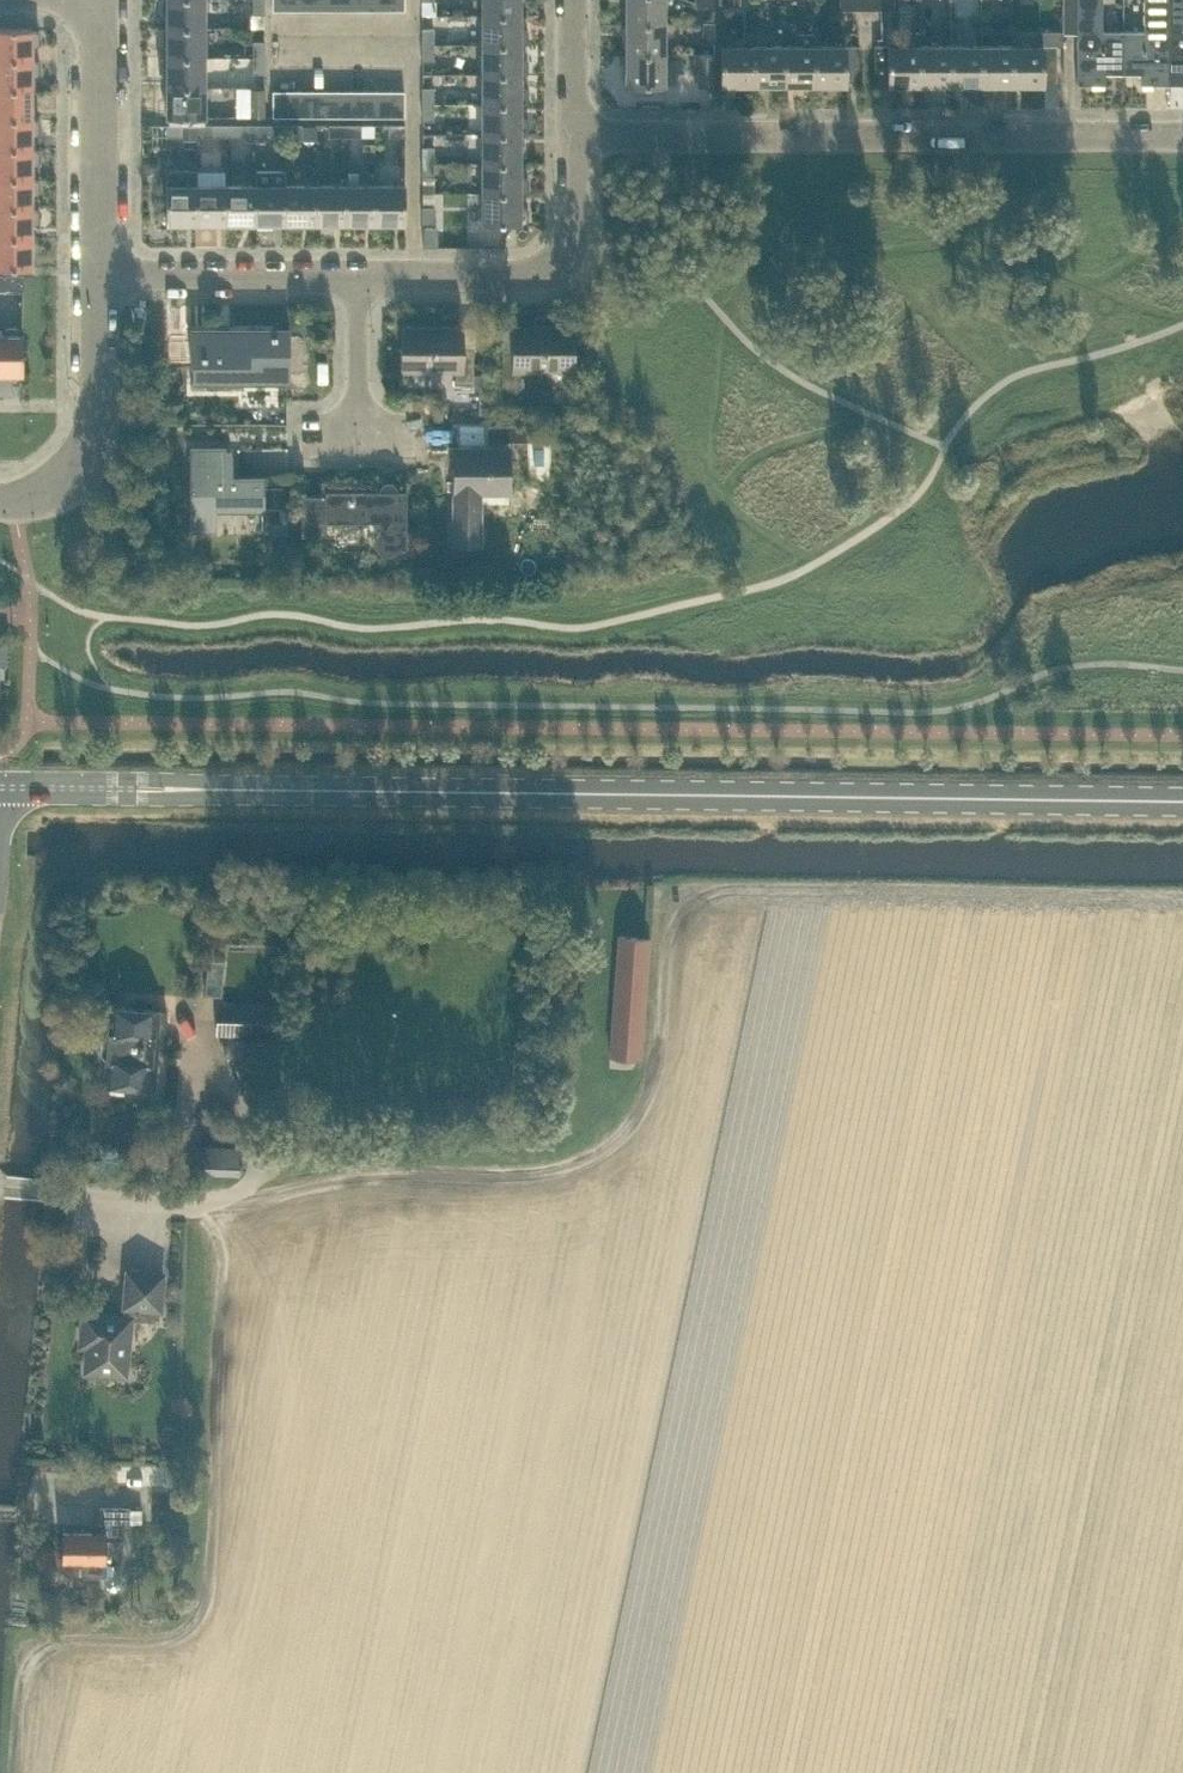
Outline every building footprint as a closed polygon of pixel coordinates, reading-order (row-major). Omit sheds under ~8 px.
[(205,0),(160,0),(160,12),(164,14),(167,14),(167,26),(205,26),(205,0)] [(254,13),(266,13),(265,0),(254,0),(254,13)] [(288,9),(288,0),(273,0),(273,9),(288,9)] [(300,9),(300,0),(288,0),(288,9),(300,9)] [(313,9),(313,0),(300,0),(300,9),(313,9)] [(326,9),(326,0),(313,0),(313,9),(326,9)] [(339,9),(339,0),(326,0),(326,9),(339,9)] [(352,9),(352,0),(339,0),(339,9),(352,9)] [(365,9),(365,0),(352,0),(352,9),(365,9)] [(378,9),(378,0),(365,0),(365,9),(378,9)] [(391,9),(391,0),(378,0),(378,9),(391,9)] [(405,9),(405,0),(391,0),(391,9),(405,9)] [(521,13),(521,0),(483,0),(483,13),(521,13)] [(666,22),(665,0),(626,0),(626,22),(666,22)] [(854,0),(840,0),(840,8),(854,8),(854,0)] [(867,0),(854,0),(854,8),(867,9),(867,0)] [(881,0),(867,0),(867,9),(881,9),(881,0)] [(894,0),(881,0),(881,9),(894,9),(894,0)] [(1103,31),(1103,0),(1064,0),(1064,31),(1077,31),(1077,82),(1106,83),(1106,72),(1124,72),(1124,31),(1103,31)] [(1169,83),(1169,0),(1145,0),(1145,31),(1124,31),(1124,72),(1141,72),(1142,83),(1169,83)] [(1169,83),(1182,83),(1182,0),(1169,0),(1169,83)] [(524,42),(528,40),(528,28),(524,26),(521,26),(521,13),(483,13),(483,43),(521,43),(521,42),(524,42)] [(715,41),(715,21),(703,21),(703,41),(715,41)] [(625,53),(666,52),(666,22),(626,22),(625,53)] [(205,56),(205,26),(167,26),(167,28),(164,28),(160,30),(160,42),(164,44),(167,44),(167,56),(205,56)] [(40,55),(40,42),(35,40),(33,40),(33,27),(0,27),(0,58),(33,58),(33,57),(35,57),(40,55)] [(423,43),(434,43),(434,27),(423,27),(423,43)] [(1057,44),(1063,44),(1063,29),(1043,29),(1043,43),(1043,80),(1057,80),(1057,44)] [(814,43),(814,31),(795,31),(795,43),(784,43),(784,83),(815,83),(814,43)] [(254,56),(266,56),(266,40),(254,40),(254,56)] [(434,43),(423,43),(423,59),(434,59),(434,43)] [(524,72),(528,70),(528,57),(524,55),(521,55),(521,43),(483,43),(483,73),(521,73),(521,72),(524,72)] [(722,83),(754,83),(753,43),(722,44),(722,83)] [(754,83),(784,83),(784,43),(753,43),(754,83)] [(846,83),(846,79),(846,44),(846,43),(814,43),(815,83),(846,83)] [(889,79),(889,44),(875,43),(875,79),(889,79)] [(920,83),(920,43),(889,43),(889,44),(889,79),(889,83),(920,83)] [(920,83),(951,83),(950,43),(920,43),(920,83)] [(981,83),(981,43),(950,43),(951,83),(981,83)] [(981,83),(1012,83),(1012,43),(981,43),(981,83)] [(1043,80),(1043,43),(1012,43),(1012,83),(1043,83),(1043,80)] [(859,79),(859,49),(859,44),(846,44),(846,79),(859,79)] [(714,82),(715,52),(699,51),(699,83),(714,82)] [(625,82),(666,83),(666,52),(625,53),(625,82)] [(205,86),(205,56),(167,56),(167,57),(164,57),(160,59),(160,72),(164,74),(167,74),(167,86),(205,86)] [(266,56),(254,56),(254,72),(266,72),(266,56)] [(40,84),(40,72),(35,70),(33,70),(33,58),(0,58),(0,87),(33,88),(33,86),(35,86),(40,84)] [(524,101),(528,99),(528,87),(524,85),(521,85),(521,73),(483,73),(483,102),(521,102),(521,101),(524,101)] [(167,116),(205,116),(205,86),(167,86),(167,116)] [(423,102),(434,102),(434,86),(423,86),(423,102)] [(40,114),(40,102),(35,100),(33,100),(33,88),(0,87),(0,117),(33,117),(33,116),(35,116),(40,114)] [(273,116),(288,116),(288,90),(273,90),(273,116)] [(288,116),(300,116),(300,90),(288,90),(288,116)] [(300,116),(313,116),(313,90),(300,90),(300,116)] [(313,116),(326,116),(326,90),(313,90),(313,116)] [(326,116),(339,116),(339,90),(326,90),(326,116)] [(339,116),(352,116),(352,90),(339,90),(339,116)] [(352,116),(365,116),(365,90),(352,90),(352,116)] [(365,116),(378,116),(378,90),(365,90),(365,116)] [(378,116),(391,116),(391,90),(378,90),(378,116)] [(391,116),(405,116),(405,90),(391,90),(391,116)] [(266,116),(266,100),(254,100),(254,110),(245,110),(245,116),(266,116)] [(434,102),(423,102),(423,118),(434,118),(434,102)] [(524,131),(528,129),(528,117),(524,115),(521,115),(521,102),(483,102),(483,132),(521,132),(521,131),(524,131)] [(39,144),(39,132),(35,130),(33,130),(33,117),(0,117),(0,147),(33,147),(33,146),(35,146),(39,144)] [(390,135),(406,135),(406,123),(390,123),(390,135)] [(167,135),(183,135),(183,124),(167,124),(167,135)] [(211,135),(227,135),(227,124),(211,124),(211,135)] [(227,124),(227,135),(243,135),(243,124),(227,124)] [(270,135),(286,135),(286,124),(270,124),(270,135)] [(286,135),(302,135),(317,135),(317,124),(286,124),(286,135)] [(330,135),(346,135),(346,124),(330,124),(330,135)] [(346,124),(346,135),(362,135),(362,124),(346,124)] [(524,161),(528,159),(528,146),(524,144),(521,144),(521,132),(483,132),(483,162),(521,162),(521,161),(524,161)] [(423,162),(434,162),(434,145),(423,145),(423,162)] [(40,174),(40,161),(35,159),(33,159),(33,147),(0,147),(0,177),(33,177),(33,176),(35,176),(40,174)] [(434,162),(423,162),(423,178),(434,178),(434,162)] [(524,190),(528,188),(528,176),(524,174),(521,174),(521,162),(483,162),(483,191),(521,191),(521,190),(524,190)] [(286,222),(286,183),(286,168),(257,168),(257,183),(257,222),(286,222)] [(40,203),(40,191),(35,189),(33,189),(33,177),(0,177),(0,206),(33,206),(33,205),(35,205),(40,203)] [(167,222),(197,222),(197,183),(167,183),(167,222)] [(197,222),(227,222),(227,183),(197,183),(197,222)] [(227,222),(257,222),(257,183),(227,183),(227,222)] [(304,225),(304,222),(316,222),(316,183),(286,183),(286,222),(287,222),(287,225),(289,229),(302,229),(304,225)] [(334,225),(334,222),(346,222),(346,183),(316,183),(316,222),(317,222),(317,225),(319,229),(332,229),(334,225)] [(363,224),(363,222),(375,222),(375,183),(346,183),(346,222),(347,222),(347,224),(349,229),(361,229),(363,224)] [(393,224),(393,222),(406,222),(406,183),(375,183),(375,222),(377,222),(377,225),(379,229),(391,229),(393,224)] [(524,221),(528,219),(528,207),(524,205),(521,205),(521,191),(483,191),(483,222),(521,222),(521,221),(524,221)] [(423,222),(434,222),(434,205),(423,205),(423,222)] [(40,233),(40,221),(35,219),(33,219),(33,206),(0,206),(0,236),(33,236),(33,235),(35,235),(40,233)] [(40,264),(40,251),(35,249),(33,249),(33,236),(0,236),(0,267),(33,267),(33,266),(35,266),(40,264)] [(23,285),(23,274),(7,274),(7,285),(23,285)] [(409,328),(409,324),(408,324),(408,371),(409,371),(409,366),(455,366),(456,386),(474,386),(474,346),(457,346),(457,324),(456,324),(456,328),(409,328)] [(567,328),(521,328),(521,324),(519,324),(519,346),(502,346),(502,386),(520,386),(520,366),(567,366),(567,371),(568,371),(569,324),(567,324),(567,328)] [(179,341),(179,327),(167,327),(167,332),(167,341),(179,341)] [(290,375),(290,328),(191,327),(191,361),(197,361),(197,369),(194,369),(194,381),(250,381),(250,375),(290,375)] [(23,334),(0,334),(0,372),(23,372),(23,334)] [(488,439),(551,439),(551,422),(488,423),(488,439)] [(231,475),(231,446),(192,446),(191,527),(215,527),(215,508),(264,508),(264,475),(231,475)] [(510,490),(510,447),(455,447),(455,476),(455,541),(480,541),(480,490),(510,490)] [(311,495),(302,495),(302,526),(302,534),(305,534),(319,534),(326,534),(326,528),(326,520),(326,519),(329,519),(334,519),(372,519),(380,519),(380,530),(379,531),(377,534),(375,539),(376,544),(379,549),(383,552),(389,552),(394,550),(397,547),(402,547),(402,546),(405,546),(406,546),(406,544),(407,535),(407,490),(406,490),(406,492),(397,492),(398,491),(398,489),(397,488),(397,486),(396,485),(395,484),(394,483),(393,482),(391,481),(390,481),(388,481),(387,481),(385,481),(384,482),(383,483),(382,484),(381,485),(380,487),(380,488),(380,490),(378,490),(326,490),(326,495),(311,495)] [(266,485),(266,498),(281,499),(282,485),(266,485)] [(619,934),(611,1054),(640,1056),(649,936),(619,934)] [(209,957),(206,993),(224,993),(225,958),(209,957)] [(160,1010),(160,1008),(110,1004),(108,1033),(106,1032),(102,1036),(100,1050),(106,1057),(104,1083),(154,1087),(158,1033),(165,1034),(167,1010),(160,1010)] [(218,1004),(217,1004),(215,1033),(280,1035),(277,1004),(218,1004)] [(239,1173),(240,1146),(179,1145),(178,1171),(239,1173)] [(159,1320),(164,1273),(128,1269),(124,1315),(84,1312),(81,1336),(89,1337),(86,1370),(126,1373),(131,1318),(159,1320)] [(130,1522),(131,1506),(86,1506),(86,1521),(90,1521),(89,1531),(64,1531),(64,1544),(60,1544),(60,1555),(63,1555),(63,1560),(83,1560),(82,1574),(105,1574),(105,1580),(105,1584),(109,1587),(113,1588),(118,1587),(121,1584),(122,1580),(122,1561),(123,1561),(123,1522),(130,1522)]
